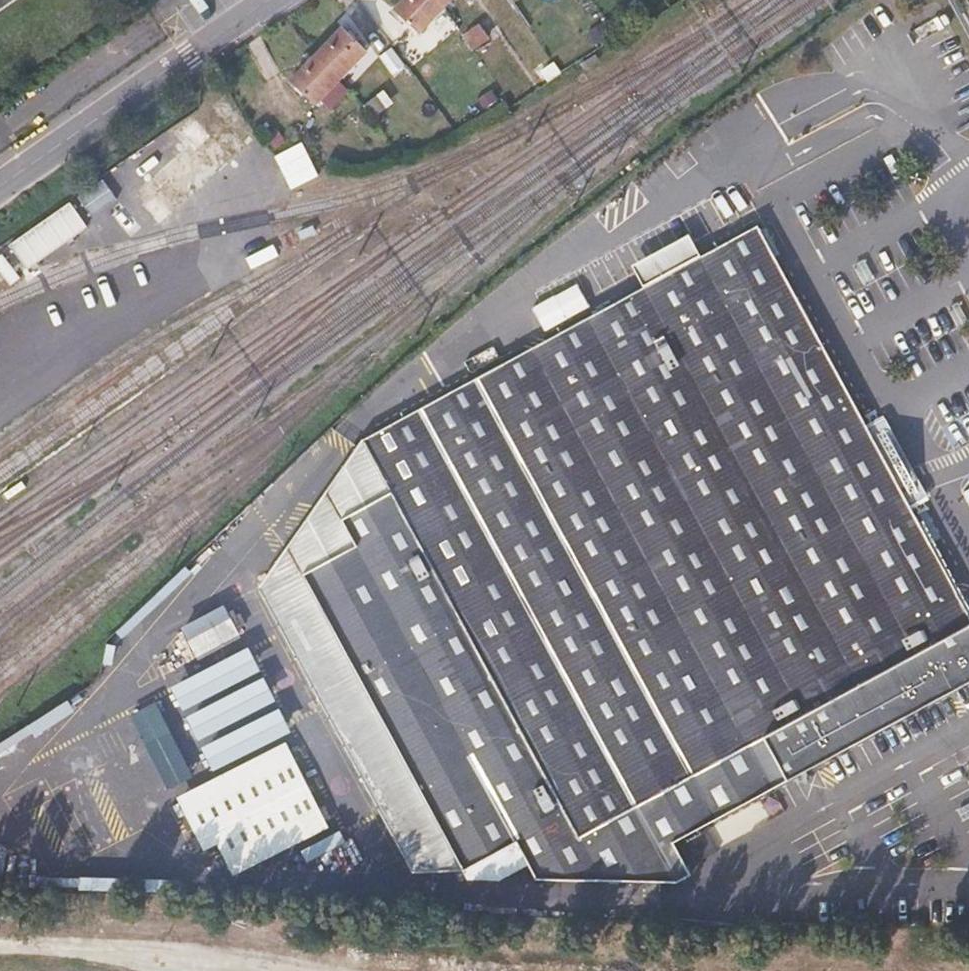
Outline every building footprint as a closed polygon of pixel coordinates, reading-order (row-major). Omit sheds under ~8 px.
[(19,0),(0,0),(0,13),(19,0)] [(450,0),(402,0),(393,9),(419,33),(450,0)] [(315,105),(366,53),(341,29),(291,80),(315,105)] [(247,145),(232,129),(243,119),(223,96),(209,108),(222,123),(212,132),(235,157),(247,145)] [(211,136),(192,116),(178,129),(197,150),(211,136)] [(177,173),(161,155),(145,171),(179,210),(233,160),(215,140),(177,173)] [(175,211),(147,181),(132,196),(159,226),(175,211)] [(138,224),(119,203),(107,213),(127,235),(138,224)] [(968,687),(968,643),(768,221),(697,254),(688,235),(630,263),(638,281),(639,297),(361,429),(263,584),(400,873),(453,872),(466,880),(493,880),(526,865),(533,881),(678,879),(682,872),(667,840),(711,819),(717,809),(735,801),(729,801),(968,687)] [(909,507),(924,499),(881,418),(867,425),(909,507)] [(176,634),(187,668),(245,649),(234,616),(176,634)] [(180,790),(193,818),(297,772),(285,744),(180,790)] [(280,802),(306,790),(299,777),(197,825),(225,885),(329,837),(314,807),(288,819),(280,802)]
